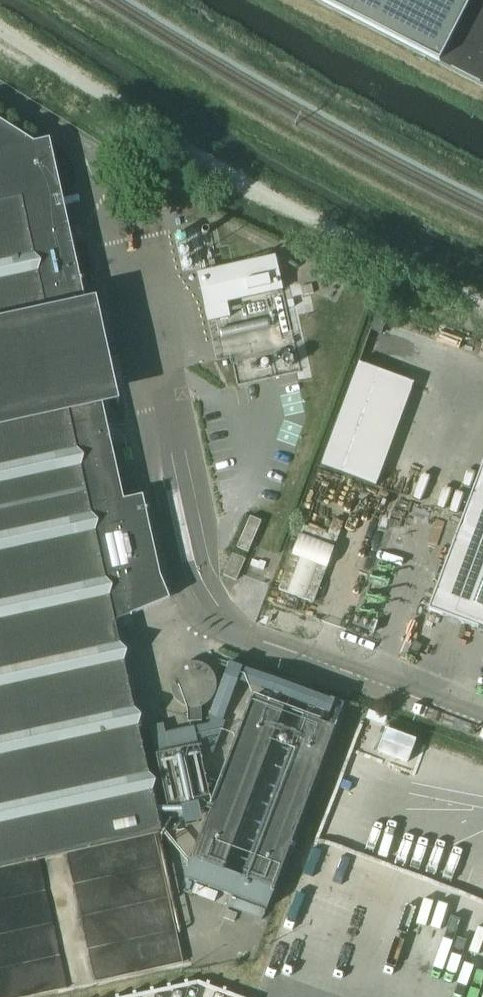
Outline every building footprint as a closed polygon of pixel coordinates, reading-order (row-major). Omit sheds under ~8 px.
[(482,87),(482,0),(314,0),(482,87)] [(123,500),(103,410),(99,394),(105,393),(61,196),(49,140),(33,143),(0,122),(0,996),(27,996),(183,963),(155,833),(160,832),(142,750),(113,619),(130,616),(105,504),(123,500)] [(230,317),(226,302),(282,290),(275,256),(206,271),(197,273),(207,322),(230,317)] [(427,610),(482,630),(482,460),(427,610)] [(142,496),(123,500),(105,504),(130,616),(131,615),(128,600),(163,592),(142,496)] [(326,567),(292,554),(278,590),(312,603),(326,567)] [(200,663),(198,663),(196,662),(192,662),(188,663),(184,664),(181,666),(178,668),(176,669),(175,671),(174,673),(173,674),(172,676),(171,678),(171,680),(170,682),(170,684),(175,700),(177,699),(178,699),(180,698),(181,698),(183,699),(184,700),(186,701),(186,702),(187,704),(187,705),(187,706),(187,707),(186,708),(188,721),(201,721),(201,707),(205,705),(206,704),(208,702),(209,701),(211,700),(212,698),(213,696),(214,694),(215,693),(215,691),(216,689),(216,687),(216,685),(216,683),(215,681),(215,679),(214,677),(213,675),(213,673),(211,672),(210,670),(209,669),(207,667),(206,666),(204,665),(202,664),(200,663)] [(283,709),(252,697),(183,878),(266,909),(334,728),(303,716),(242,878),(223,870),(283,709)] [(374,715),(362,745),(407,761),(419,731),(374,715)] [(163,724),(149,727),(167,809),(210,800),(200,756),(213,753),(225,721),(211,716),(208,724),(165,733),(163,724)] [(217,893),(195,884),(191,893),(214,902),(217,893)] [(265,910),(231,897),(227,907),(261,920),(265,910)]
